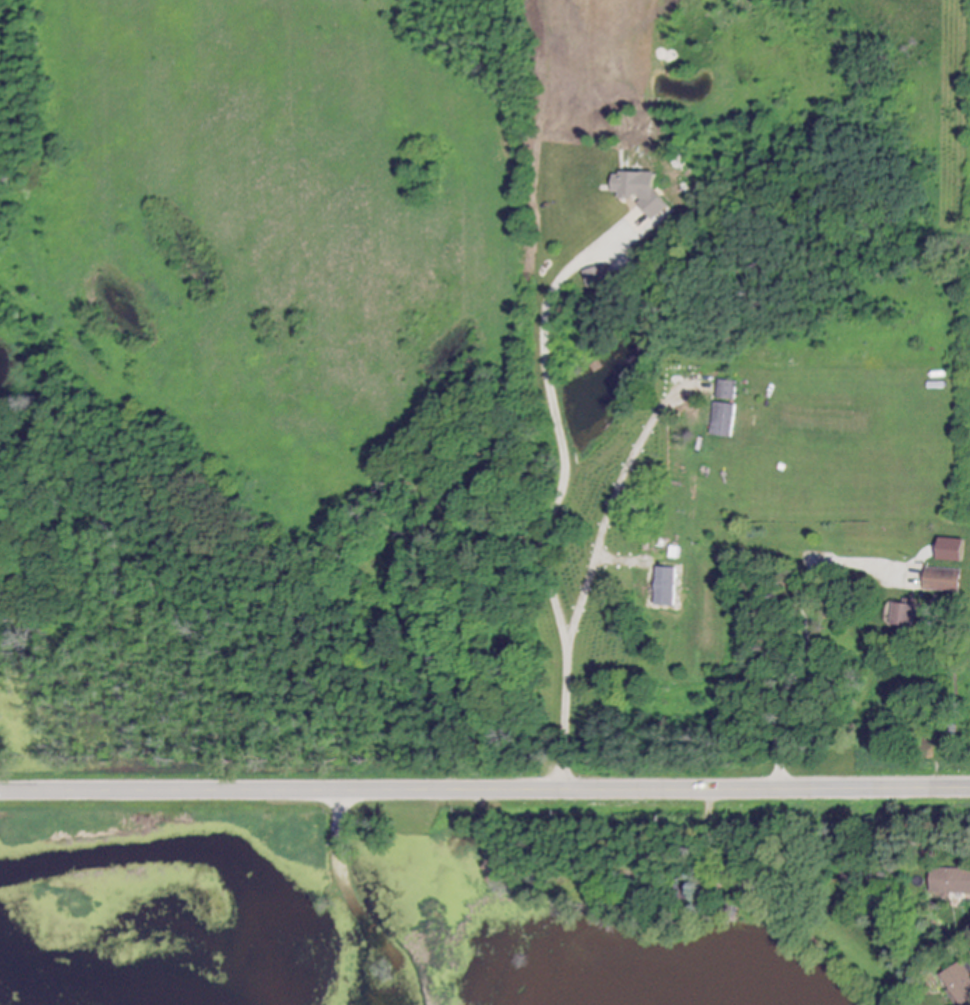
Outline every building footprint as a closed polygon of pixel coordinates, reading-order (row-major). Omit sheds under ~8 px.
[(661,174),(626,173),(618,179),(618,189),(626,200),(637,200),(644,195),(644,204),(657,221),(675,208),(661,189),(661,174)] [(593,290),(614,282),(608,265),(587,273),(593,290)] [(719,400),(738,401),(739,382),(720,381),(719,400)] [(741,407),(719,403),(714,436),(736,440),(741,407)] [(969,563),(969,541),(945,540),(944,562),(969,563)] [(964,595),(967,573),(930,568),(927,589),(964,595)] [(677,607),(678,569),(658,569),(657,606),(677,607)] [(922,628),(923,622),(933,622),(934,607),(898,605),(897,627),(922,628)] [(938,870),(938,894),(969,895),(969,871),(938,870)] [(960,1004),(969,1004),(969,971),(966,965),(947,978),(955,990),(951,992),(960,1004)]
